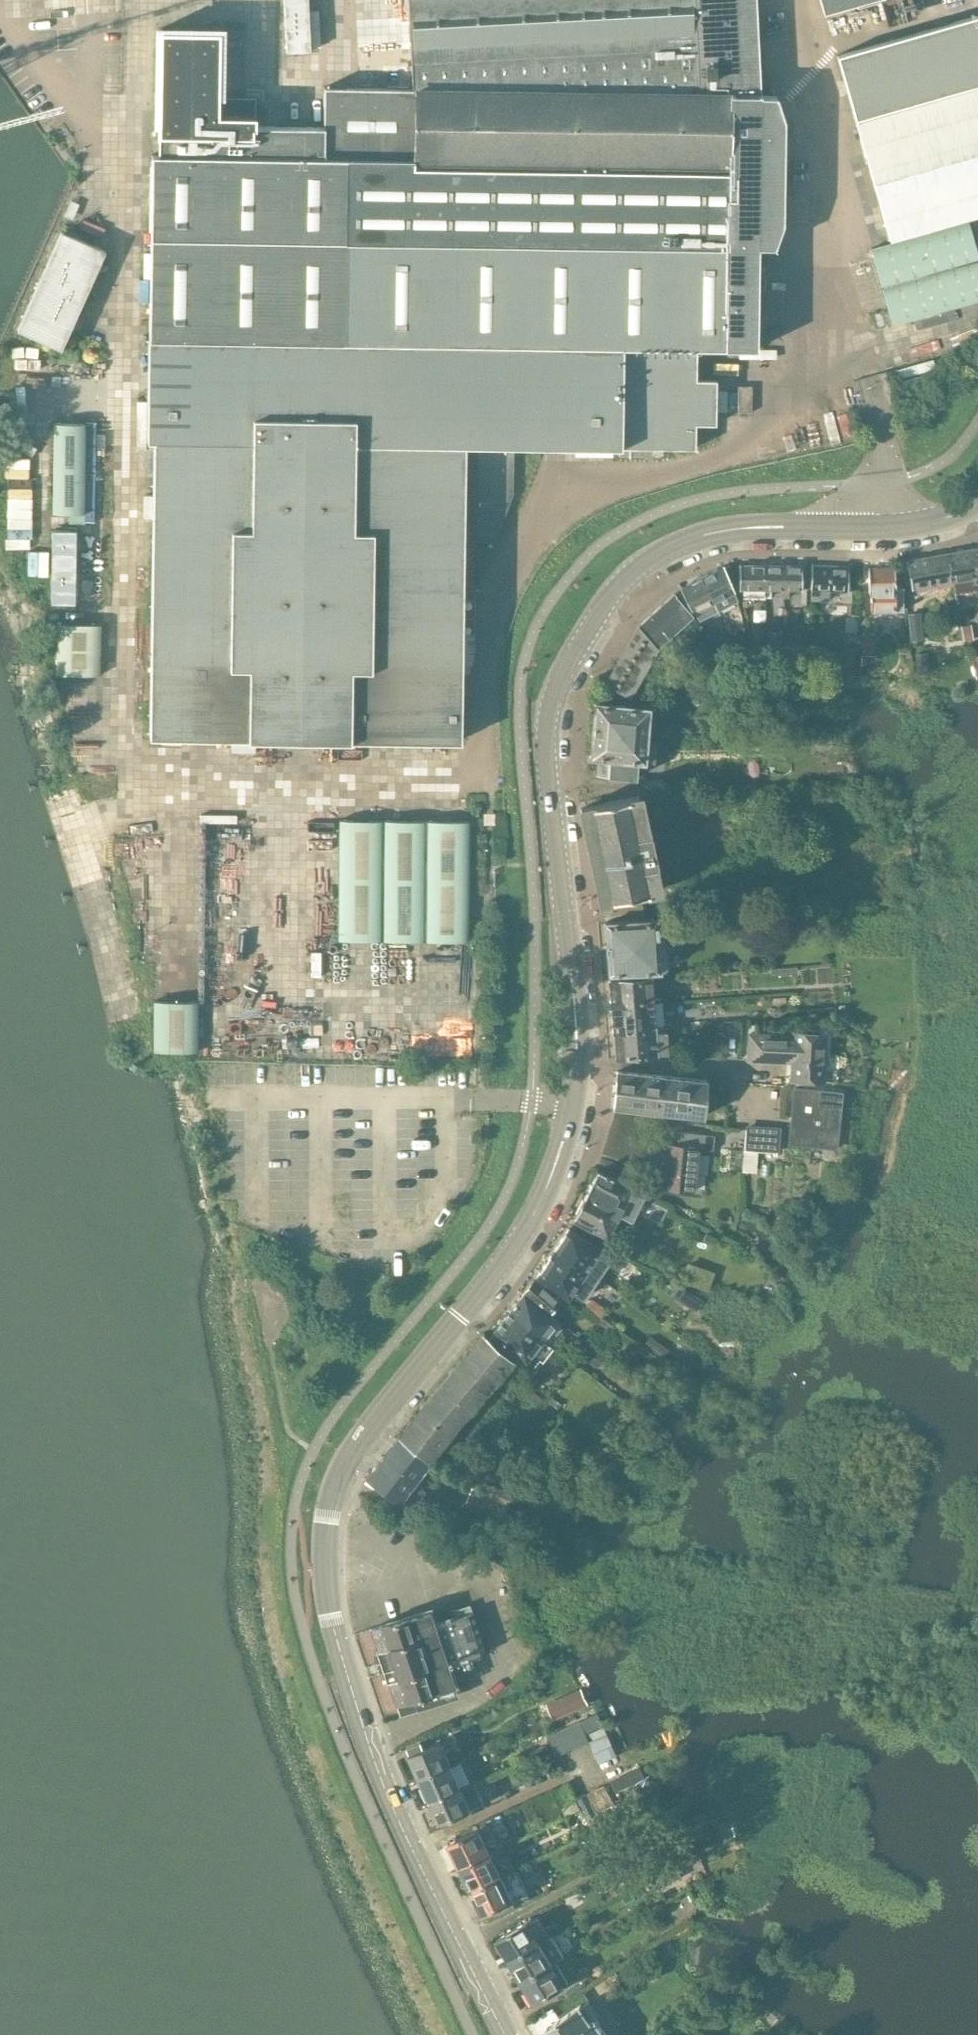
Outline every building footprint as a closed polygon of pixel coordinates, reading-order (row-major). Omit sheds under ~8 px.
[(724,347),(729,81),(699,79),(696,0),(407,0),(411,88),(324,86),(324,125),(324,127),(323,156),(158,154),(152,154),(147,439),(154,439),(150,735),(460,740),(461,673),(467,673),(474,655),(475,442),(619,446),(619,456),(659,457),(659,447),(694,447),(694,423),(714,423),(715,380),(695,379),(695,347),(724,347)] [(374,55),(407,53),(404,0),(371,0),(374,55)] [(699,79),(729,81),(724,347),(756,348),(758,246),(774,246),(783,223),(784,121),(776,97),(760,97),(755,0),(696,0),(699,79)] [(824,12),(866,0),(820,0),(824,12)] [(908,235),(921,228),(927,230),(927,228),(977,213),(977,15),(837,55),(889,239),(908,233),(908,235)] [(323,156),(324,127),(254,126),(255,98),(219,97),(220,28),(159,28),(158,154),(323,156)] [(903,233),(903,235),(864,246),(886,322),(977,296),(977,275),(962,218),(922,230),(921,228),(903,233)] [(18,330),(61,349),(105,250),(62,231),(18,330)] [(751,385),(737,385),(737,412),(751,412),(751,385)] [(83,513),(84,422),(52,422),(52,513),(83,513)] [(475,442),(476,541),(495,541),(512,493),(513,445),(475,442)] [(99,579),(100,531),(52,530),(51,602),(75,603),(76,579),(99,579)] [(969,550),(973,576),(975,585),(977,585),(977,548),(969,550)] [(969,550),(948,553),(953,580),(954,589),(956,595),(976,591),(975,585),(973,576),(969,550)] [(928,557),(907,561),(910,578),(912,592),(913,596),(918,595),(917,586),(932,584),(953,580),(948,553),(928,557)] [(748,588),(765,588),(765,564),(739,564),(739,588),(743,588),(743,597),(748,597),(748,588)] [(770,588),(783,588),(783,564),(765,564),(765,588),(765,597),(770,597),(770,588)] [(783,564),(783,588),(783,597),(788,597),(788,588),(801,588),(802,565),(783,564)] [(810,598),(828,599),(829,589),(847,590),(848,566),(811,565),(810,588),(810,598)] [(722,566),(701,577),(714,601),(719,612),(736,603),(732,592),(732,591),(722,566)] [(868,591),(894,591),(894,567),(868,568),(868,591)] [(714,601),(701,577),(681,587),(693,611),(694,611),(698,619),(703,616),(699,608),(714,601)] [(673,594),(637,626),(656,647),(692,615),(673,594)] [(918,612),(908,613),(911,641),(920,640),(918,612)] [(56,625),(55,674),(56,674),(100,675),(101,624),(56,622),(56,625)] [(970,624),(961,626),(964,639),(972,638),(970,624)] [(656,647),(637,626),(637,627),(606,682),(628,695),(656,647),(656,648),(656,647)] [(737,629),(728,634),(734,645),(737,644),(743,641),(740,634),(737,629)] [(710,636),(718,647),(727,642),(719,630),(710,636)] [(750,634),(750,646),(761,646),(762,631),(750,631),(750,634)] [(768,632),(767,656),(780,656),(780,648),(782,648),(782,646),(782,632),(768,632)] [(860,632),(860,654),(873,654),(874,652),(874,632),(860,632)] [(782,662),(782,666),(800,666),(800,646),(782,646),(782,648),(782,662)] [(830,652),(818,652),(818,664),(830,664),(830,652)] [(594,702),(592,734),(646,738),(648,706),(594,702)] [(592,734),(590,756),(600,757),(599,774),(635,777),(636,760),(644,761),(644,760),(654,761),(656,738),(646,738),(630,737),(592,734)] [(580,808),(600,902),(659,890),(639,795),(580,808)] [(469,821),(340,819),(338,939),(468,941),(469,821)] [(650,919),(604,922),(608,974),(659,970),(664,970),(667,966),(665,950),(662,948),(661,935),(656,935),(655,918),(650,919)] [(797,966),(770,968),(771,974),(780,975),(788,975),(797,972),(797,966)] [(608,980),(610,998),(611,998),(616,997),(617,1001),(616,1001),(616,1003),(618,1003),(618,1006),(623,1005),(622,1000),(652,998),(651,977),(608,980)] [(610,998),(612,1031),(655,1029),(652,998),(622,1000),(623,1005),(618,1006),(618,1003),(616,1003),(616,1001),(617,1001),(616,997),(611,998),(610,998)] [(154,999),(154,1049),(198,1049),(198,1000),(154,999)] [(655,1029),(612,1031),(615,1056),(615,1057),(656,1054),(656,1051),(668,1051),(667,1030),(655,1031),(655,1029)] [(749,1034),(748,1059),(792,1061),(791,1080),(823,1082),(825,1034),(793,1033),(793,1036),(749,1034)] [(706,1079),(616,1071),(613,1107),(703,1115),(706,1079)] [(794,1088),(791,1118),(798,1119),(796,1143),(814,1145),(835,1147),(837,1123),(836,1118),(834,1113),(831,1110),(827,1107),(822,1105),(816,1104),(816,1102),(839,1104),(840,1092),(817,1090),(794,1088)] [(744,1130),(743,1149),(757,1150),(776,1152),(778,1132),(744,1130)] [(664,1159),(661,1187),(693,1190),(697,1148),(712,1150),(714,1134),(678,1131),(676,1145),(662,1143),(660,1159),(664,1159)] [(596,1170),(572,1220),(606,1236),(617,1216),(630,1223),(644,1193),(630,1187),(630,1186),(620,1182),(596,1170)] [(568,1228),(554,1250),(585,1271),(596,1278),(605,1262),(595,1256),(599,1249),(568,1228)] [(610,1262),(617,1251),(607,1245),(600,1255),(610,1262)] [(585,1271),(554,1250),(536,1276),(568,1297),(572,1290),(583,1297),(596,1278),(585,1271)] [(534,1280),(523,1294),(552,1316),(556,1311),(551,1308),(558,1299),(534,1280)] [(687,1292),(681,1303),(695,1312),(702,1302),(702,1300),(687,1292)] [(552,1316),(523,1294),(492,1334),(525,1360),(556,1319),(552,1316)] [(589,1300),(584,1307),(600,1318),(605,1311),(589,1300)] [(417,1409),(397,1436),(365,1477),(406,1508),(421,1487),(414,1481),(455,1428),(512,1361),(481,1335),(427,1398),(417,1409)] [(605,1356),(593,1347),(585,1358),(597,1367),(605,1356)] [(389,1683),(399,1712),(456,1692),(454,1685),(455,1685),(452,1678),(463,1674),(458,1662),(486,1652),(472,1611),(434,1624),(429,1610),(370,1630),(377,1650),(374,1651),(385,1684),(389,1683)] [(554,1719),(571,1712),(564,1696),(546,1704),(553,1719),(554,1719)] [(587,1732),(603,1724),(597,1712),(581,1720),(587,1732)] [(590,1741),(580,1720),(546,1735),(555,1756),(590,1741)] [(409,1755),(419,1778),(451,1764),(441,1741),(421,1750),(419,1745),(410,1749),(412,1754),(409,1755)] [(419,1778),(429,1801),(461,1787),(451,1764),(419,1778)] [(611,1781),(617,1792),(631,1786),(625,1774),(611,1781)] [(439,1824),(478,1807),(485,1804),(474,1782),(462,1788),(461,1787),(429,1801),(439,1824)] [(577,1799),(586,1817),(614,1804),(605,1785),(577,1799)] [(448,1843),(459,1867),(498,1848),(488,1826),(480,1830),(479,1828),(448,1843)] [(683,1857),(694,1851),(688,1841),(678,1847),(683,1857)] [(459,1867),(471,1890),(510,1871),(498,1848),(459,1867)] [(655,1873),(660,1883),(671,1878),(666,1868),(655,1873)] [(471,1890),(483,1915),(495,1908),(498,1914),(530,1898),(515,1869),(510,1871),(471,1890)] [(496,1939),(508,1960),(541,1942),(528,1920),(496,1939)] [(556,1961),(564,1957),(552,1936),(541,1942),(508,1960),(521,1982),(556,1961)] [(569,1983),(556,1961),(521,1982),(534,2004),(569,1983)] [(596,2018),(599,2016),(589,2000),(582,2005),(581,2004),(545,2028),(550,2034),(607,2034),(596,2018)] [(685,2034),(704,2034),(697,2026),(694,2028),(685,2034)]
